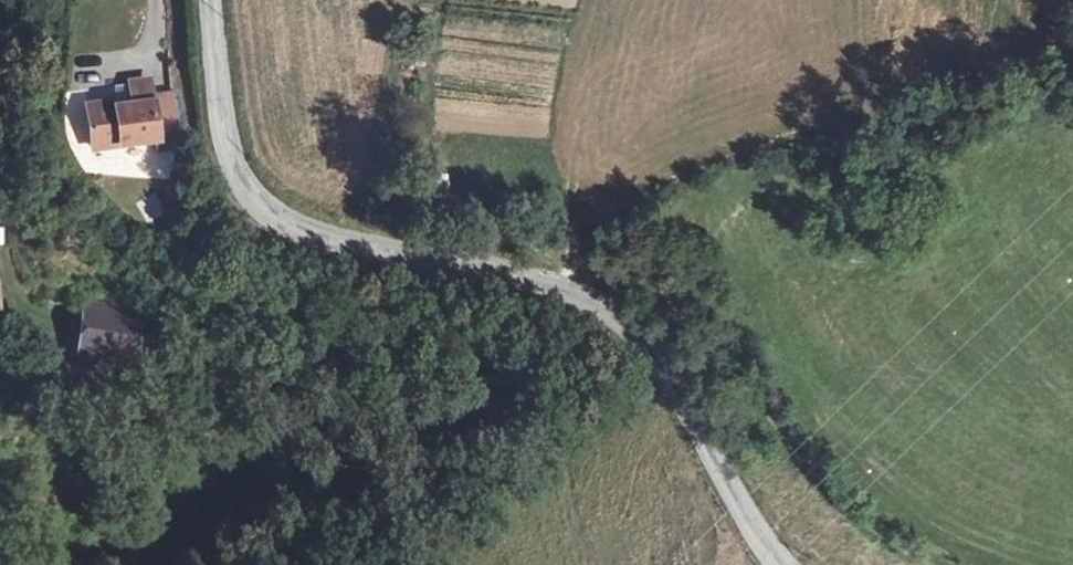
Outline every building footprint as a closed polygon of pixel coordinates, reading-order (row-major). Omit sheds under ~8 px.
[(118,87),(89,91),(93,117),(102,116),(104,132),(160,123),(160,122),(156,94),(151,64),(133,68),(136,89),(119,92),(118,87)] [(177,91),(156,94),(160,122),(181,119),(177,91)] [(102,116),(93,117),(95,133),(104,132),(102,116)] [(135,204),(147,223),(166,212),(154,193),(135,204)] [(155,303),(106,294),(98,340),(146,348),(155,303)] [(14,309),(0,311),(0,322),(15,321),(14,309)]
